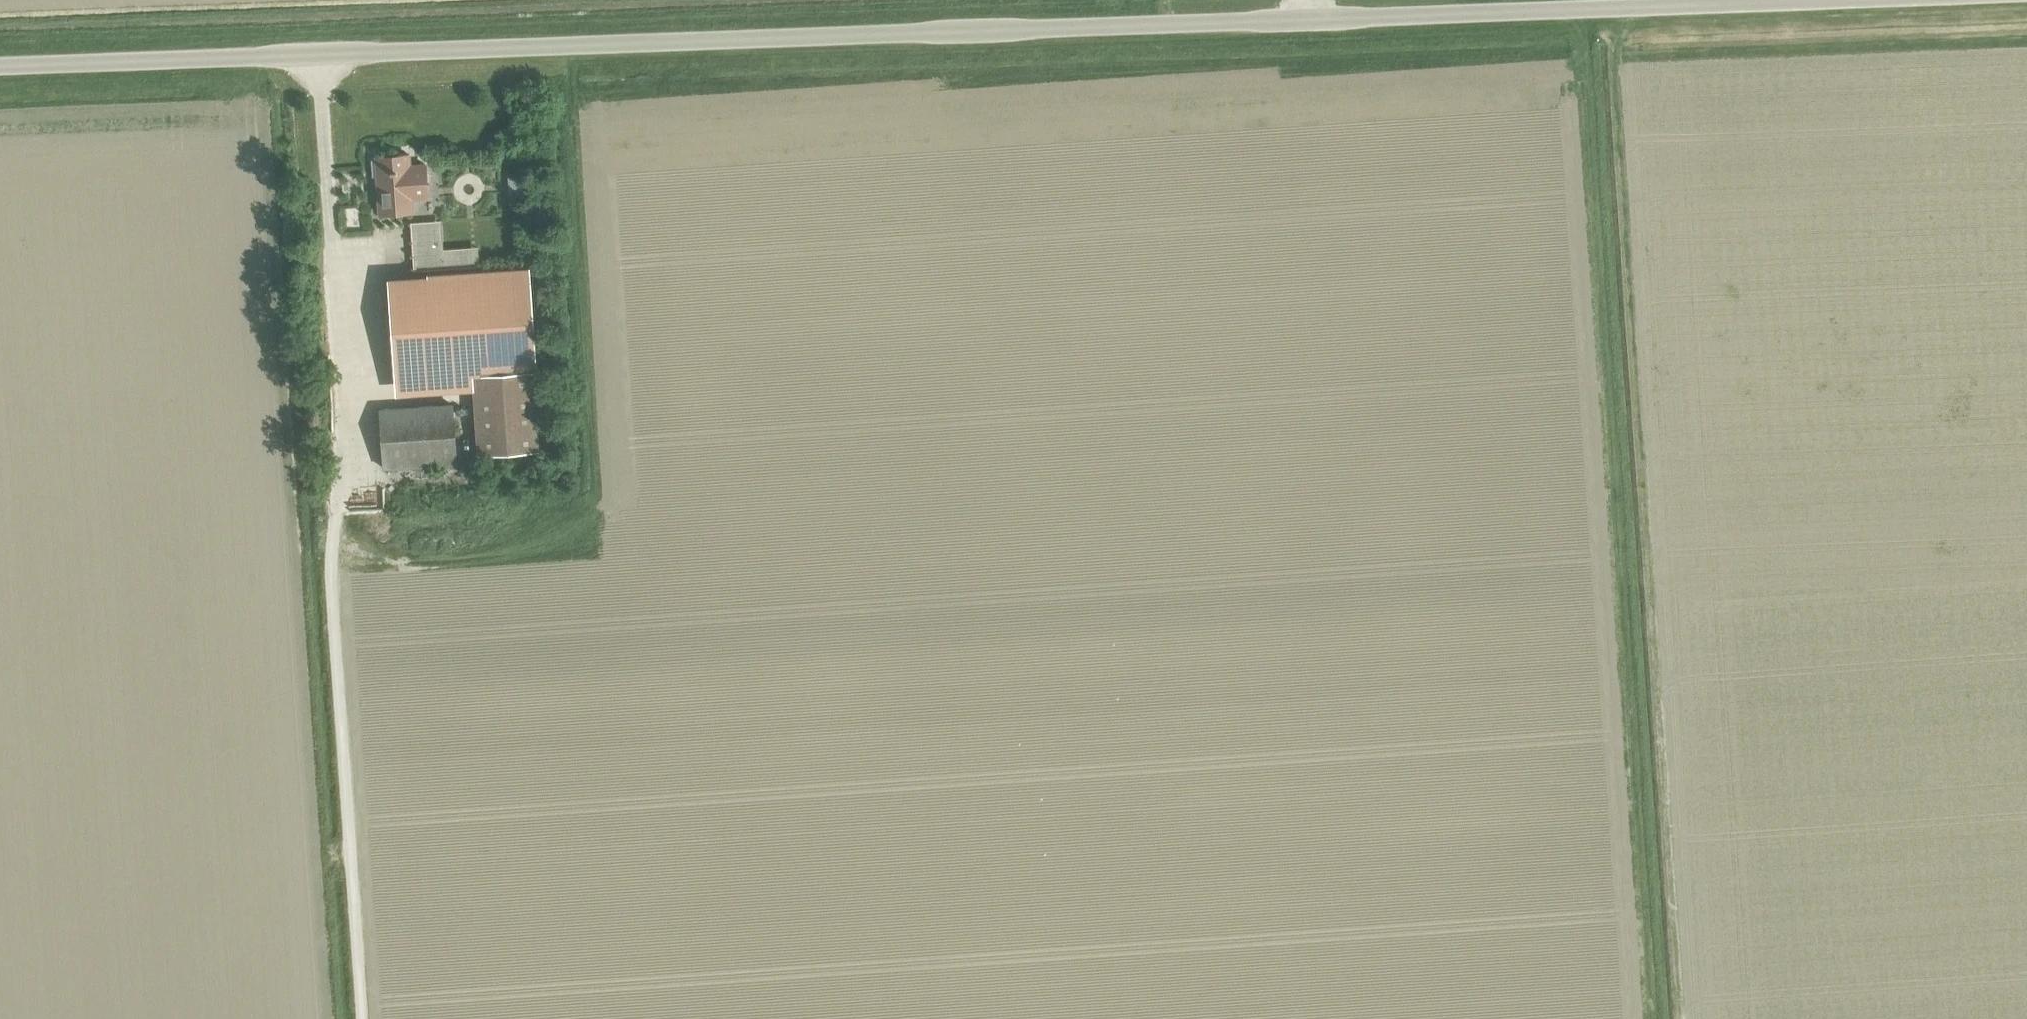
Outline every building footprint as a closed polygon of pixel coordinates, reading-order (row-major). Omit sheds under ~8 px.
[(412,212),(411,192),(417,192),(417,195),(418,195),(417,181),(426,181),(425,163),(409,164),(409,154),(375,156),(375,160),(371,160),(372,176),(376,175),(379,214),(412,212)] [(437,268),(436,253),(423,254),(424,269),(437,268)] [(393,380),(472,374),(532,370),(525,269),(386,279),(393,380)] [(478,462),(538,458),(532,370),(472,374),(478,462)] [(383,469),(455,464),(451,404),(380,409),(383,469)]
